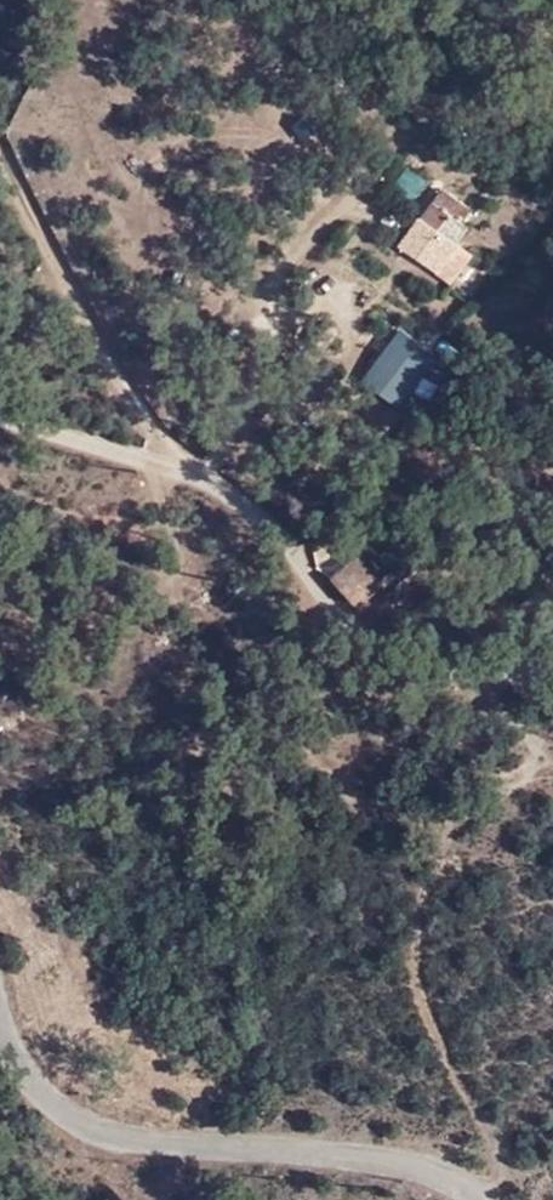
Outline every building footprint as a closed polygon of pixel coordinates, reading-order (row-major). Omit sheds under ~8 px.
[(416,196),(429,177),(411,165),(398,184),(416,196)] [(460,194),(451,207),(470,222),(479,208),(460,194)] [(451,207),(438,222),(458,238),(470,222),(451,207)] [(458,238),(438,222),(423,210),(402,233),(439,263),(458,238)] [(398,409),(434,352),(394,327),(359,385),(398,409)] [(334,580),(359,601),(370,586),(345,568),(334,580)]
